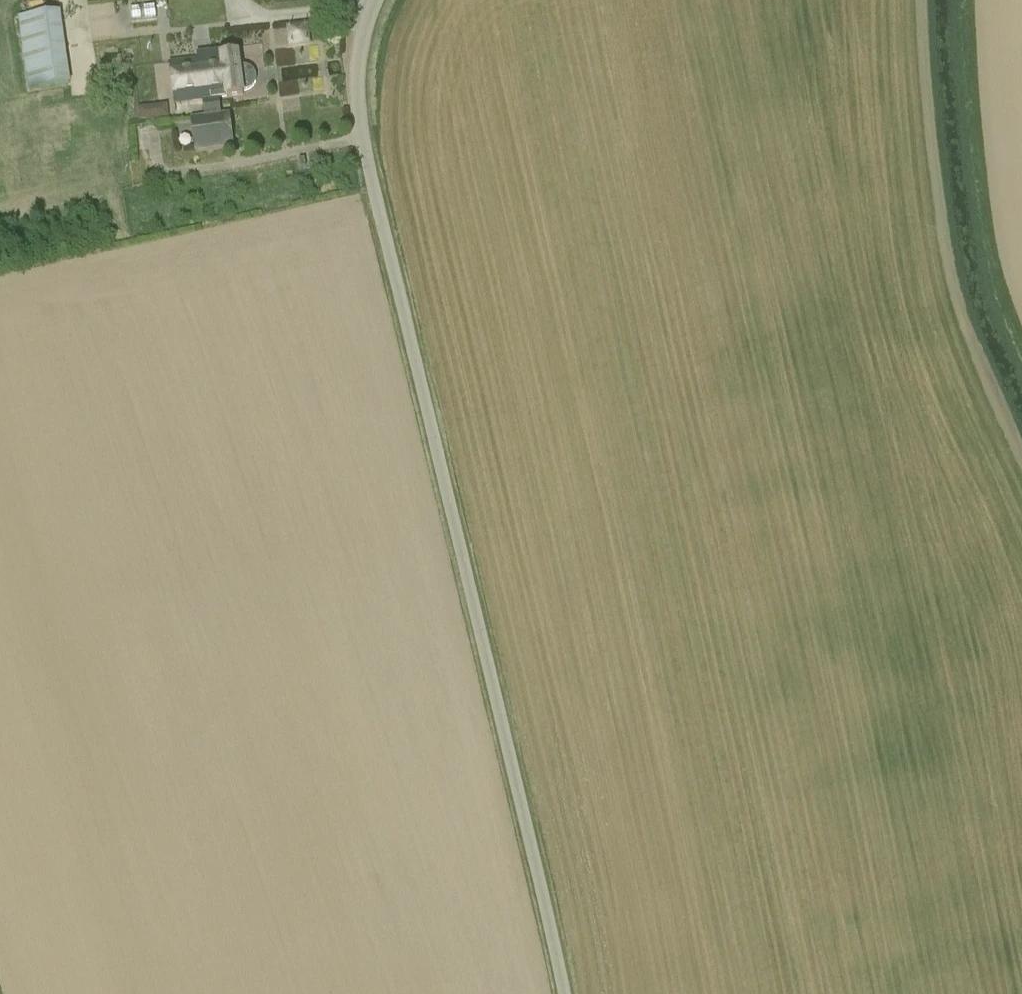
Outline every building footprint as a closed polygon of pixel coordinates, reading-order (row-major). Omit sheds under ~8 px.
[(71,84),(61,12),(18,18),(28,90),(71,84)] [(310,23),(271,24),(272,45),(311,44),(310,23)] [(202,102),(204,119),(191,121),(195,151),(232,145),(228,116),(222,117),(219,99),(243,96),(243,92),(248,91),(250,90),(252,89),(254,86),(255,84),(256,82),(256,80),(256,77),(256,75),(255,72),(253,70),(252,69),(249,67),(246,66),(243,66),(240,67),(238,54),(170,63),(175,105),(202,102)] [(278,94),(323,91),(322,78),(278,81),(278,94)] [(141,121),(169,116),(167,103),(139,108),(141,121)]
